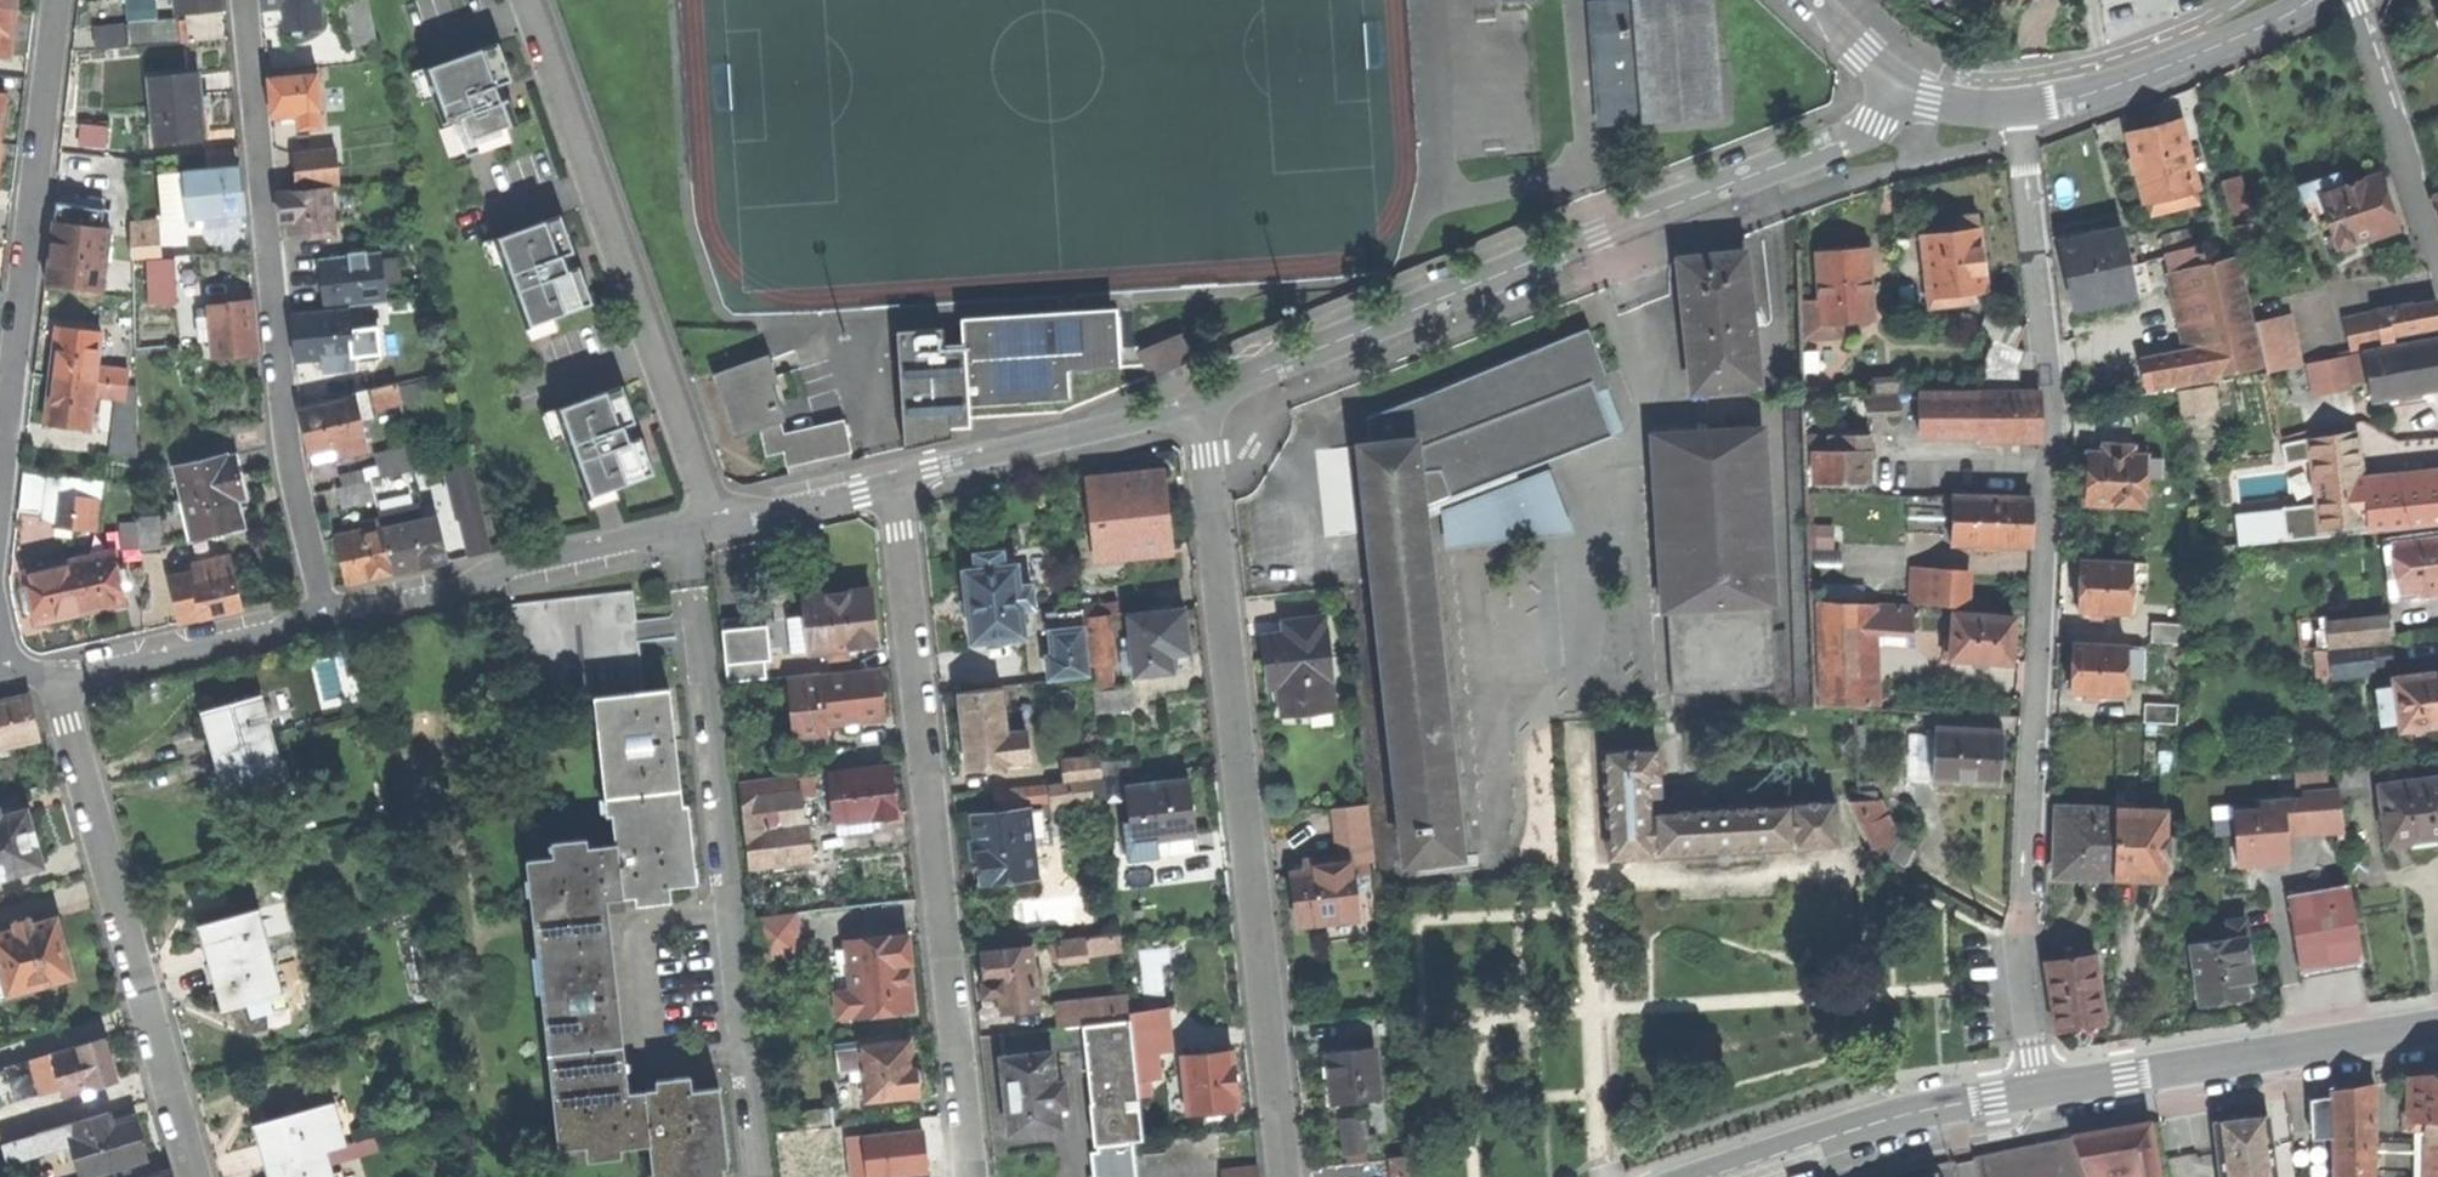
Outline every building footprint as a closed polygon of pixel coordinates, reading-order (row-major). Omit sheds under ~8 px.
[(13,12),(14,0),(0,0),(0,11),(13,12)] [(157,17),(156,0),(126,0),(128,20),(157,17)] [(176,14),(224,9),(223,0),(175,0),(176,14)] [(321,26),(319,0),(261,0),(262,9),(284,7),(286,29),(321,26)] [(377,41),(368,0),(341,0),(337,1),(348,48),(377,41)] [(1717,116),(1706,0),(1626,0),(1603,2),(1605,32),(1592,34),(1602,126),(1717,116)] [(1589,4),(1592,34),(1605,32),(1603,2),(1589,4)] [(7,61),(9,47),(13,12),(0,11),(0,60),(7,61)] [(128,25),(129,47),(181,43),(179,21),(128,25)] [(187,21),(179,21),(181,43),(188,43),(187,21)] [(96,49),(129,47),(128,25),(94,27),(96,49)] [(440,126),(450,123),(464,159),(506,144),(500,130),(513,125),(497,87),(508,83),(499,62),(494,46),(421,72),(440,126)] [(297,116),(319,114),(321,113),(317,68),(268,72),(271,101),(273,118),(297,116)] [(202,101),(199,72),(149,77),(155,142),(205,137),(202,101)] [(320,127),(319,114),(297,116),(299,129),(320,127)] [(2145,201),(2196,187),(2186,149),(2179,123),(2128,136),(2145,201)] [(78,146),(104,149),(106,130),(81,127),(78,146)] [(208,171),(240,168),(238,149),(206,152),(208,171)] [(293,153),(297,187),(340,182),(336,149),(293,153)] [(242,189),(240,168),(208,171),(182,173),(187,219),(209,217),(244,213),(242,189)] [(163,221),(187,219),(182,173),(159,175),(163,221)] [(2228,212),(2246,207),(2238,176),(2220,181),(2228,212)] [(2369,240),(2395,232),(2385,202),(2377,177),(2341,188),(2337,176),(2299,188),(2308,214),(2323,209),(2332,236),(2325,239),(2329,248),(2336,246),(2336,248),(2368,238),(2369,240)] [(311,237),(335,235),(331,187),(280,192),(281,212),(282,222),(289,221),(290,234),(310,232),(311,237)] [(55,222),(102,227),(104,213),(88,211),(88,207),(57,204),(55,222)] [(210,223),(209,217),(187,219),(187,225),(210,223)] [(1968,293),(1985,291),(1979,243),(1976,218),(1955,220),(1957,233),(1921,237),(1928,308),(1969,303),(1968,293)] [(556,219),(490,243),(521,330),(587,306),(574,270),(569,272),(565,263),(563,257),(569,255),(556,219)] [(102,227),(55,222),(48,284),(102,290),(110,228),(102,227)] [(2238,251),(2257,246),(2251,222),(2232,227),(2238,251)] [(161,256),(159,224),(132,226),(134,258),(161,256)] [(2210,376),(2258,366),(2234,258),(2199,266),(2197,257),(2201,257),(2200,252),(2196,252),(2191,231),(2161,237),(2187,353),(2139,363),(2145,392),(2210,379),(2210,376)] [(2126,267),(2120,238),(2061,250),(2072,302),(2088,299),(2130,290),(2131,290),(2126,267)] [(1842,336),(1841,323),(1870,321),(1868,285),(1866,248),(1817,251),(1821,322),(1809,323),(1810,338),(1842,336)] [(323,289),(325,310),(387,303),(381,252),(324,259),(327,289),(323,289)] [(1693,392),(1758,385),(1749,305),(1744,254),(1678,261),(1693,392)] [(174,260),(147,262),(150,304),(177,302),(174,260)] [(2143,263),(2126,267),(2131,290),(2130,290),(2131,297),(2149,293),(2143,263)] [(208,303),(210,319),(211,338),(212,357),(257,354),(255,327),(253,300),(208,303)] [(2390,335),(2437,326),(2437,314),(2437,313),(2436,302),(2349,319),(2356,350),(2392,342),(2390,335)] [(333,369),(356,366),(355,357),(352,329),(351,327),(363,325),(362,308),(291,315),(294,344),(296,361),(332,358),(333,369)] [(1980,333),(1993,338),(2016,347),(2023,327),(1987,314),(1980,333)] [(963,343),(971,416),(979,415),(979,418),(1062,412),(1151,375),(1190,358),(1181,336),(1140,354),(1138,347),(1121,348),(1120,315),(1081,318),(1082,329),(1065,330),(1064,319),(963,327),(963,343)] [(2263,374),(2297,366),(2286,315),(2252,323),(2263,374)] [(1081,318),(1064,319),(1065,330),(1082,329),(1081,318)] [(201,338),(211,338),(210,319),(200,320),(201,338)] [(2347,352),(2356,350),(2349,319),(2341,320),(2347,352)] [(378,326),(352,329),(355,357),(381,354),(378,326)] [(54,350),(51,376),(128,385),(129,370),(97,366),(101,333),(57,328),(54,350)] [(971,427),(971,416),(963,343),(945,344),(944,328),(897,331),(904,449),(951,438),(950,428),(971,427)] [(1597,393),(1612,387),(1589,329),(1422,393),(1423,396),(1368,418),(1371,445),(1359,447),(1358,443),(1352,444),(1356,477),(1361,527),(1368,527),(1405,862),(1460,855),(1422,509),(1614,436),(1597,393)] [(1984,385),(2019,385),(2019,365),(2025,350),(2016,347),(1993,338),(1985,355),(1984,385)] [(2437,387),(2437,339),(2361,352),(2370,399),(2437,387)] [(761,426),(779,420),(782,419),(772,393),(768,383),(776,380),(767,356),(715,376),(737,435),(761,426)] [(1873,388),(1897,387),(1896,374),(1873,374),(1873,388)] [(46,425),(90,429),(93,396),(127,399),(128,385),(51,376),(49,402),(46,425)] [(398,385),(373,391),(377,409),(402,403),(398,385)] [(617,389),(551,413),(582,501),(649,477),(635,441),(630,443),(628,435),(625,427),(630,425),(617,389)] [(2021,440),(2040,440),(2039,393),(1918,393),(1918,433),(1977,433),(1978,440),(2021,440)] [(1897,395),(1866,396),(1867,413),(1898,411),(1897,395)] [(357,450),(366,448),(354,396),(301,408),(307,433),(312,453),(334,447),(337,458),(358,453),(357,450)] [(783,434),(779,420),(761,426),(767,454),(784,451),(789,473),(850,458),(844,421),(783,434)] [(2282,444),(2285,462),(2310,456),(2321,529),(2366,523),(2366,531),(2437,524),(2437,485),(2407,488),(2405,477),(2379,480),(2380,491),(2362,493),(2357,453),(2360,453),(2357,429),(2307,437),(2307,438),(2282,444)] [(1673,694),(1775,689),(1770,603),(1772,603),(1760,431),(1695,435),(1696,455),(1655,459),(1663,588),(1675,588),(1676,608),(1667,609),(1673,694)] [(1653,437),(1655,459),(1696,455),(1695,435),(1653,437)] [(1867,459),(1865,436),(1829,438),(1830,452),(1813,452),(1814,484),(1868,484),(1867,459)] [(2084,504),(2141,507),(2144,456),(2131,455),(2132,445),(2108,444),(2108,454),(2087,453),(2085,480),(2084,504)] [(2262,469),(2286,465),(2285,462),(2282,444),(2257,449),(2262,469)] [(369,456),(374,479),(412,470),(416,469),(410,447),(369,456)] [(228,457),(228,454),(175,465),(193,540),(244,529),(237,499),(247,497),(243,483),(237,455),(228,457)] [(472,556),(492,551),(491,548),(473,468),(449,473),(460,519),(463,518),(472,556)] [(1445,549),(1574,532),(1550,469),(1440,511),(1445,549)] [(381,520),(383,527),(417,519),(414,509),(421,508),(412,470),(374,479),(372,479),(376,499),(381,520)] [(15,513),(40,516),(43,478),(20,477),(15,513)] [(1158,477),(1149,478),(1152,498),(1161,497),(1158,477)] [(1126,555),(1167,549),(1165,532),(1161,497),(1152,498),(1149,478),(1092,485),(1097,530),(1100,530),(1102,550),(1125,547),(1126,555)] [(343,507),(376,499),(372,479),(338,487),(343,507)] [(2006,546),(2030,547),(2031,499),(1951,496),(1950,545),(2006,546)] [(56,529),(70,530),(73,498),(59,497),(56,529)] [(70,530),(84,532),(87,499),(73,498),(70,530)] [(417,519),(383,527),(394,573),(424,566),(448,561),(438,518),(418,523),(417,519)] [(136,556),(155,556),(155,520),(136,519),(136,556)] [(340,553),(348,584),(394,573),(383,527),(381,520),(368,523),(370,529),(337,537),(340,553)] [(1100,558),(1126,555),(1125,547),(1102,550),(1100,530),(1097,530),(1100,558)] [(2390,544),(2396,589),(2418,586),(2419,596),(2437,594),(2437,538),(2390,544)] [(973,643),(1024,637),(1021,612),(1036,610),(1032,586),(1018,587),(1016,567),(1005,569),(1003,551),(974,554),(976,572),(965,573),(969,605),(973,643)] [(111,554),(65,564),(76,617),(107,610),(122,606),(111,554)] [(193,568),(194,573),(167,580),(175,623),(202,617),(236,610),(224,560),(193,568)] [(2131,588),(2132,562),(2079,560),(2077,610),(2096,611),(2130,612),(2131,588)] [(2132,562),(2131,588),(2145,588),(2146,563),(2132,562)] [(21,573),(33,626),(49,622),(76,617),(65,564),(21,573)] [(1909,604),(1961,607),(1963,572),(1911,570),(1909,604)] [(599,696),(616,846),(598,848),(598,850),(587,851),(586,835),(559,839),(561,854),(531,857),(562,1147),(593,1144),(594,1159),(620,1156),(618,1140),(630,1139),(630,1141),(648,1139),(652,1176),(724,1176),(714,1086),(683,1090),(682,1075),(655,1078),(657,1092),(644,1093),(643,1080),(635,1081),(627,1082),(622,1037),(607,906),(624,904),(623,891),(633,889),(635,902),(648,901),(661,900),(660,885),(689,881),(676,745),(670,688),(645,691),(642,661),(677,657),(673,616),(636,621),(633,590),(505,603),(516,704),(599,696)] [(850,648),(879,645),(876,624),(873,590),(807,599),(812,644),(804,645),(805,653),(830,650),(831,660),(851,658),(850,648)] [(1912,633),(1911,608),(1817,602),(1821,704),(1869,705),(1867,630),(1912,633)] [(1100,605),(1086,607),(1087,618),(1102,616),(1100,605)] [(1134,677),(1173,672),(1172,664),(1171,656),(1190,653),(1185,609),(1127,615),(1134,677)] [(1050,679),(1088,675),(1080,611),(1048,615),(1053,655),(1048,656),(1049,667),(1050,679)] [(1950,659),(2011,663),(2012,643),(2014,617),(1953,613),(1951,639),(1951,649),(1950,659)] [(1104,616),(1102,616),(1087,618),(1093,662),(1090,662),(1096,711),(1134,706),(1132,688),(1114,690),(1104,616)] [(1335,708),(1331,681),(1332,677),(1324,619),(1285,623),(1287,635),(1266,638),(1269,658),(1272,689),(1280,688),(1284,715),(1335,708)] [(2327,646),(2387,640),(2385,620),(2325,626),(2327,646)] [(2151,622),(2150,641),(2184,643),(2185,623),(2151,622)] [(729,684),(767,679),(764,652),(744,654),(742,636),(724,638),(729,684)] [(2126,671),(2127,646),(2072,643),(2070,691),(2091,692),(2125,693),(2126,671)] [(2389,663),(2387,644),(2313,651),(2315,676),(2372,669),(2371,666),(2389,663)] [(2127,646),(2126,671),(2141,672),(2142,646),(2127,646)] [(884,695),(881,670),(822,677),(822,673),(800,676),(803,701),(791,702),(796,754),(831,750),(828,725),(887,718),(884,695)] [(2392,677),(2393,685),(2374,688),(2379,722),(2397,719),(2398,729),(2437,724),(2437,671),(2392,677)] [(789,678),(791,702),(803,701),(800,676),(789,678)] [(970,769),(1031,761),(1028,733),(1009,735),(1003,688),(960,693),(968,753),(970,769)] [(210,729),(216,752),(274,736),(263,695),(264,694),(264,693),(203,710),(203,712),(205,712),(210,729)] [(39,739),(35,722),(30,695),(0,702),(0,748),(39,739)] [(2143,721),(2176,723),(2177,703),(2144,702),(2143,721)] [(1907,779),(2000,782),(2001,767),(2001,756),(2005,756),(2006,753),(2008,749),(2008,745),(2008,740),(2006,734),(2002,734),(2003,730),(1936,727),(1936,735),(1909,734),(1907,779)] [(287,776),(285,776),(274,736),(216,752),(222,774),(227,792),(225,793),(226,795),(247,789),(251,805),(288,796),(283,780),(287,779),(287,776)] [(1837,846),(1836,800),(1764,804),(1764,787),(1753,788),(1754,805),(1730,807),(1729,794),(1714,795),(1715,807),(1691,809),(1690,792),(1674,794),(1675,810),(1661,811),(1658,748),(1603,751),(1610,860),(1654,857),(1654,860),(1685,858),(1717,856),(1718,868),(1719,870),(1725,870),(1729,870),(1732,867),(1731,855),(1793,852),(1794,848),(1837,846)] [(1065,781),(1103,777),(1101,758),(1063,762),(1065,781)] [(2338,799),(2364,796),(2359,758),(2334,761),(2337,786),(2338,799)] [(838,831),(875,827),(874,818),(896,815),(894,795),(891,767),(832,774),(838,831)] [(2437,837),(2437,775),(2378,783),(2386,843),(2410,840),(2411,844),(2435,841),(2434,837),(2437,837)] [(818,796),(816,776),(776,780),(740,784),(749,869),(810,862),(804,808),(801,808),(771,812),(769,801),(799,798),(818,796)] [(1101,779),(1090,781),(1092,801),(1104,799),(1101,779)] [(1130,860),(1198,850),(1193,820),(1188,779),(1128,787),(1135,840),(1128,841),(1130,860)] [(1052,805),(1092,801),(1090,781),(1090,780),(1049,786),(1051,803),(1052,805)] [(1000,809),(1051,803),(1049,786),(1049,785),(998,792),(1000,809)] [(2341,821),(2338,799),(2337,786),(2301,790),(2301,795),(2258,800),(2259,807),(2232,810),(2238,866),(2289,860),(2285,827),(2341,821)] [(1905,867),(1914,849),(1894,839),(1875,802),(1868,802),(1868,793),(1859,793),(1860,802),(1848,802),(1871,847),(1905,867)] [(801,808),(799,798),(769,801),(771,812),(801,808)] [(1368,806),(1336,810),(1342,856),(1314,859),(1316,870),(1306,871),(1292,873),(1294,890),(1298,927),(1325,923),(1327,941),(1367,936),(1363,905),(1371,904),(1370,887),(1367,861),(1375,860),(1368,806)] [(2056,874),(2110,876),(2113,808),(2057,806),(2056,834),(2056,874)] [(2167,836),(2164,836),(2165,809),(2113,808),(2110,876),(2146,877),(2163,878),(2163,855),(2167,855),(2167,836)] [(982,883),(1036,877),(1031,839),(1045,838),(1042,810),(1028,812),(1028,810),(974,817),(980,868),(982,883)] [(41,864),(33,841),(25,813),(0,820),(0,876),(41,864)] [(1304,860),(1306,871),(1316,870),(1314,859),(1304,860)] [(2363,961),(2349,885),(2287,896),(2300,971),(2330,966),(2363,961)] [(203,938),(212,968),(270,951),(258,909),(259,909),(259,907),(198,924),(199,926),(200,926),(203,938)] [(802,955),(797,913),(755,918),(760,960),(802,955)] [(0,934),(0,963),(8,993),(72,976),(64,946),(56,919),(32,925),(30,916),(14,920),(15,922),(9,924),(11,931),(0,934)] [(2247,934),(2249,933),(2246,916),(2224,919),(2227,937),(2190,943),(2200,1003),(2229,999),(2248,996),(2246,981),(2254,979),(2247,934)] [(895,927),(853,932),(854,941),(850,941),(850,948),(843,949),(846,973),(836,974),(840,1017),(857,1015),(858,1017),(915,1010),(913,991),(914,989),(911,962),(914,962),(912,947),(910,933),(896,935),(895,927)] [(1106,951),(1123,950),(1121,934),(1104,936),(1106,951)] [(1061,958),(1088,954),(1087,940),(1060,944),(1061,958)] [(1005,1012),(1038,1008),(1036,985),(1043,984),(1042,976),(1035,977),(1032,948),(985,953),(987,979),(982,980),(984,996),(1003,994),(1004,1004),(1005,1012)] [(283,992),(282,992),(270,951),(212,968),(218,992),(222,1008),(221,1009),(222,1010),(283,993),(283,992)] [(2084,1026),(2107,1022),(2096,952),(2044,960),(2055,1030),(2084,1026)] [(8,993),(0,963),(0,996),(8,993)] [(1061,1005),(1063,1027),(1131,1019),(1128,996),(1061,1005)] [(1140,1098),(1138,1079),(1133,1031),(1131,1019),(1063,1027),(1003,1034),(1006,1057),(1004,1057),(1008,1096),(1012,1131),(1061,1125),(1059,1106),(1068,1105),(1065,1081),(1056,1082),(1053,1052),(1086,1048),(1092,1103),(1090,1103),(1095,1145),(1126,1142),(1145,1139),(1140,1098)] [(1157,1052),(1172,1050),(1169,1027),(1133,1031),(1138,1079),(1151,1078),(1159,1077),(1157,1052)] [(111,1061),(105,1036),(51,1052),(60,1083),(63,1094),(116,1079),(111,1061)] [(912,1039),(862,1044),(868,1101),(921,1095),(921,1091),(924,1091),(926,1084),(925,1079),(925,1076),(921,1071),(918,1069),(918,1064),(915,1065),(912,1039)] [(1335,1103),(1381,1098),(1374,1048),(1329,1053),(1331,1065),(1324,1065),(1325,1071),(1326,1077),(1332,1077),(1335,1103)] [(1238,1102),(1240,1093),(1235,1081),(1233,1062),(1232,1051),(1182,1056),(1183,1076),(1167,1077),(1171,1109),(1186,1107),(1187,1113),(1208,1110),(1209,1119),(1222,1117),(1221,1109),(1238,1107),(1238,1102)] [(51,1052),(32,1058),(41,1089),(60,1083),(51,1052)] [(41,1089),(32,1058),(10,1064),(19,1095),(41,1089)] [(2409,1076),(2408,1110),(2408,1119),(2410,1119),(2418,1119),(2419,1129),(2420,1159),(2427,1159),(2427,1176),(2437,1176),(2437,1071),(2409,1076)] [(1153,1097),(1151,1078),(1138,1079),(1140,1098),(1153,1097)] [(2333,1126),(2335,1176),(2374,1176),(2376,1082),(2357,1085),(2332,1089),(2332,1095),(2333,1126)] [(2312,1130),(2333,1126),(2332,1095),(2311,1099),(2312,1130)] [(261,1140),(268,1165),(328,1149),(348,1143),(336,1101),(255,1123),(255,1125),(257,1125),(261,1140)] [(803,1130),(836,1126),(834,1109),(801,1112),(803,1130)] [(73,1121),(77,1133),(72,1135),(74,1141),(84,1176),(87,1176),(146,1160),(139,1137),(133,1117),(112,1123),(108,1111),(73,1121)] [(2269,1115),(2250,1116),(2217,1119),(2222,1176),(2276,1176),(2269,1115)] [(1371,1117),(1349,1120),(1353,1153),(1375,1150),(1371,1117)] [(2410,1129),(2419,1129),(2418,1119),(2410,1119),(2410,1129)] [(77,1133),(73,1121),(37,1131),(38,1133),(4,1143),(9,1160),(74,1141),(72,1135),(77,1133)] [(2074,1135),(2091,1176),(2161,1176),(2152,1121),(2129,1125),(2074,1135)] [(2074,1135),(1984,1153),(1989,1176),(2057,1176),(2060,1176),(2091,1176),(2074,1135)] [(1128,1158),(1126,1142),(1095,1145),(1097,1162),(1128,1158)] [(328,1149),(268,1165),(271,1176),(335,1176),(328,1149)] [(1409,1157),(1394,1159),(1396,1176),(1411,1176),(1409,1157)] [(1261,1166),(1224,1170),(1225,1176),(1262,1176),(1261,1166)] [(1811,1167),(1787,1175),(1787,1176),(1812,1176),(1815,1176),(1813,1171),(1811,1167)]
